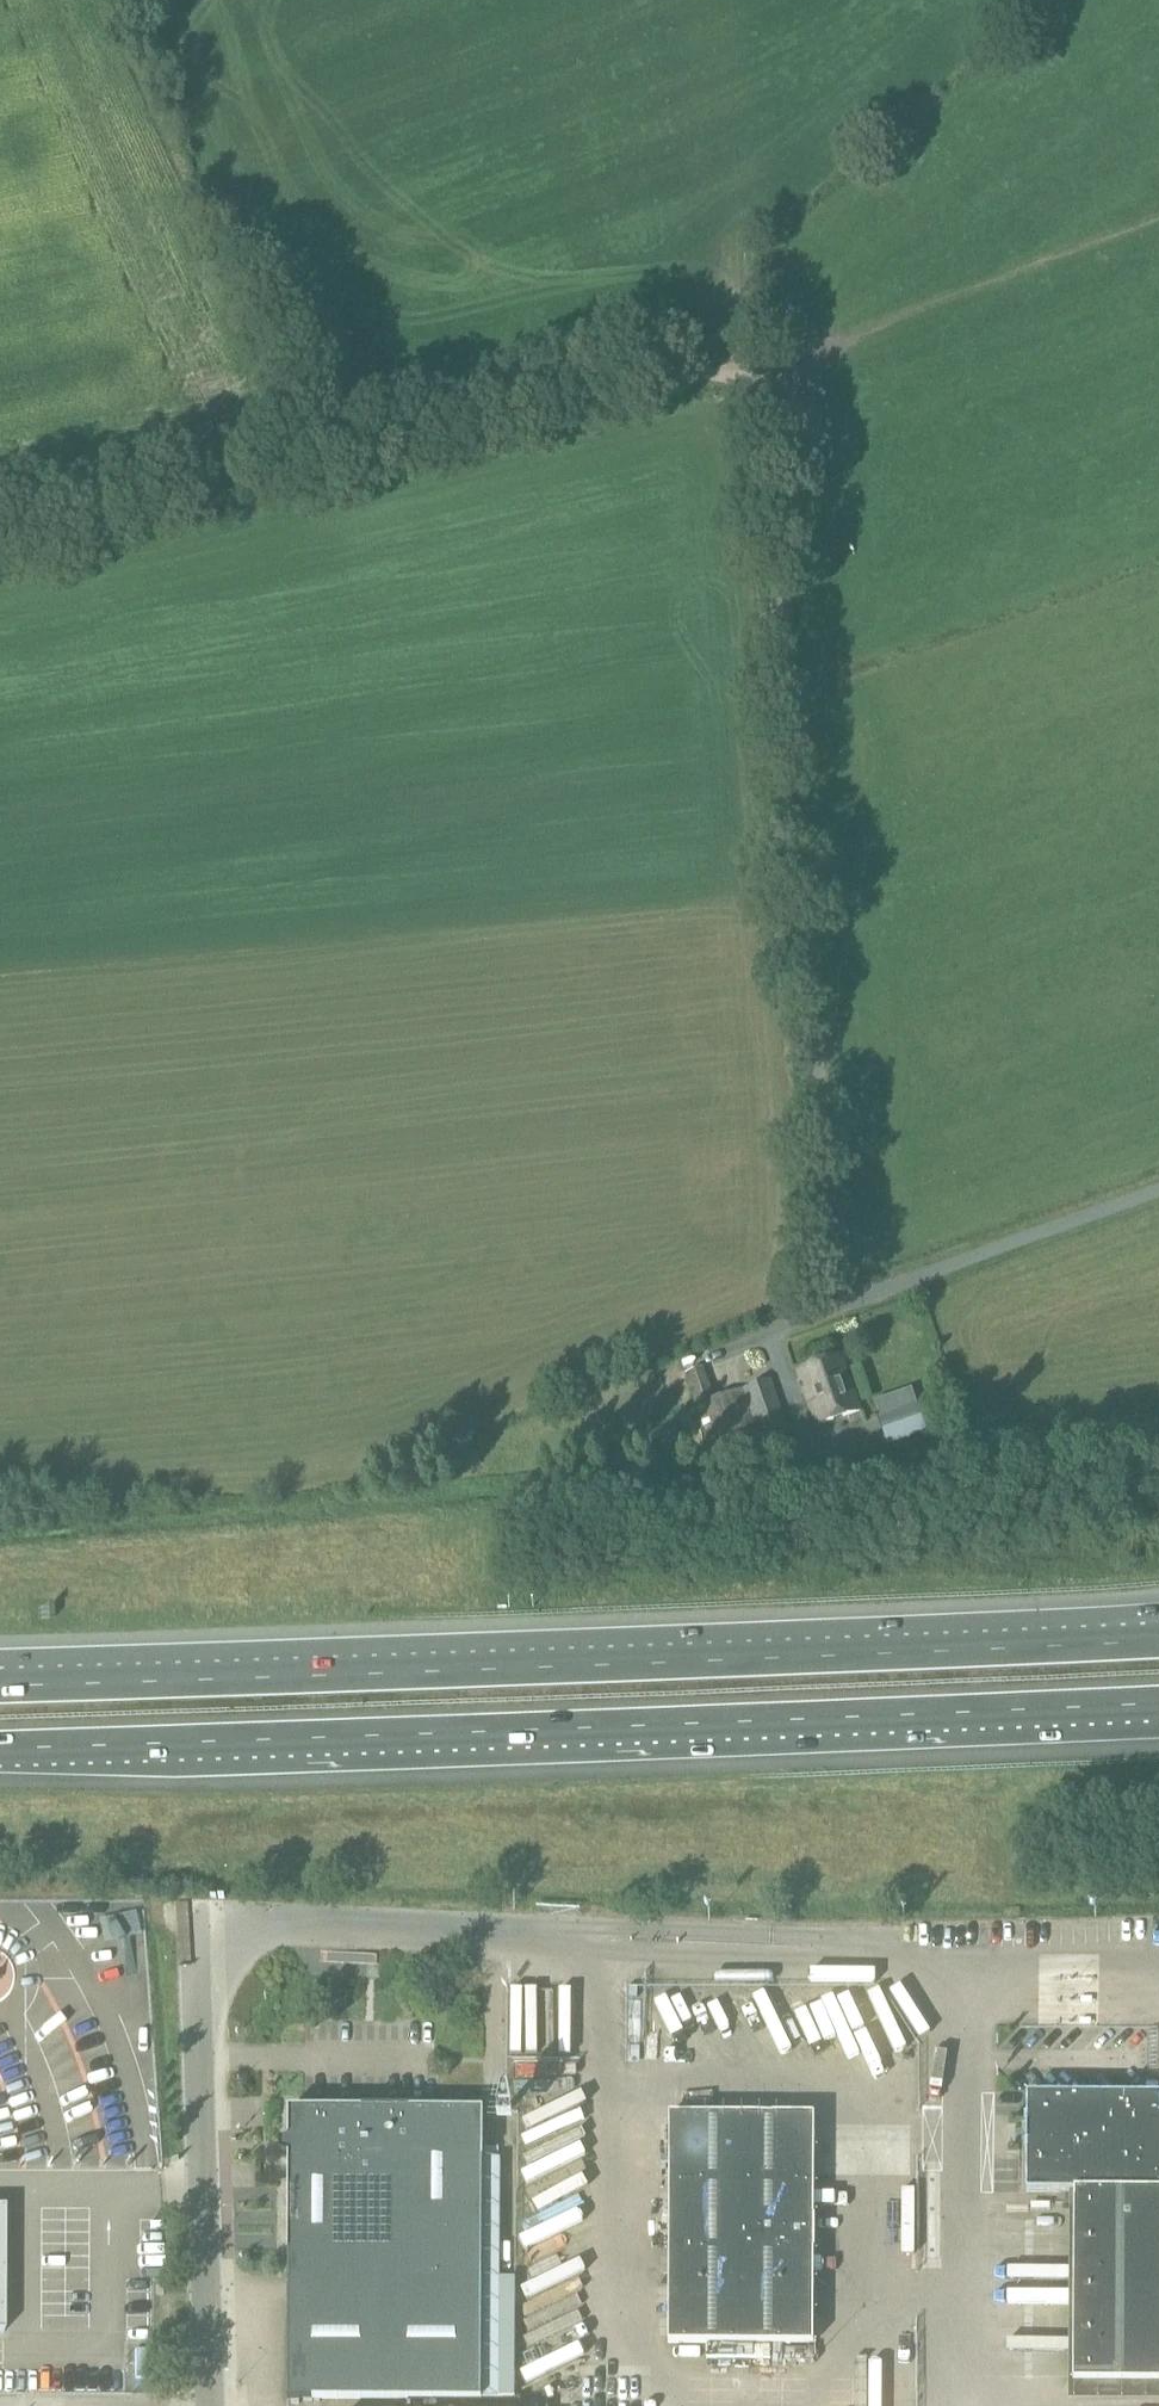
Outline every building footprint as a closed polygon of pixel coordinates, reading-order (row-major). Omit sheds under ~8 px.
[(841,1357),(799,1371),(818,1425),(861,1410),(841,1357)] [(715,1398),(705,1367),(686,1374),(696,1404),(697,1404),(718,1465),(763,1448),(766,1457),(796,1447),(772,1379),(713,1400),(713,1398),(715,1398)] [(878,1417),(887,1447),(931,1432),(921,1402),(878,1417)] [(685,1442),(676,1421),(648,1433),(657,1454),(685,1442)] [(918,2041),(860,1985),(837,2009),(815,1988),(805,1999),(792,1987),(781,1999),(777,1995),(767,2006),(813,2052),(826,2039),(838,2051),(849,2039),(871,2061),(895,2037),(909,2050),(918,2041)] [(789,2052),(798,2043),(753,1995),(744,2004),(789,2052)] [(772,2044),(727,1997),(719,2005),(764,2052),(772,2044)] [(1027,2192),(1071,2192),(1071,2211),(1071,2234),(1070,2401),(1158,2402),(1158,2096),(1028,2095),(1027,2192)] [(290,2138),(281,2141),(281,2152),(290,2154),(289,2398),(481,2398),(483,2110),(290,2109),(290,2138)] [(671,2114),(670,2343),(815,2344),(815,2115),(671,2114)] [(1027,2222),(1026,2235),(1053,2237),(1054,2224),(1027,2222)] [(1029,2247),(1029,2258),(1052,2259),(1052,2248),(1029,2247)] [(1026,2343),(1025,2376),(1052,2376),(1053,2343),(1026,2343)]
